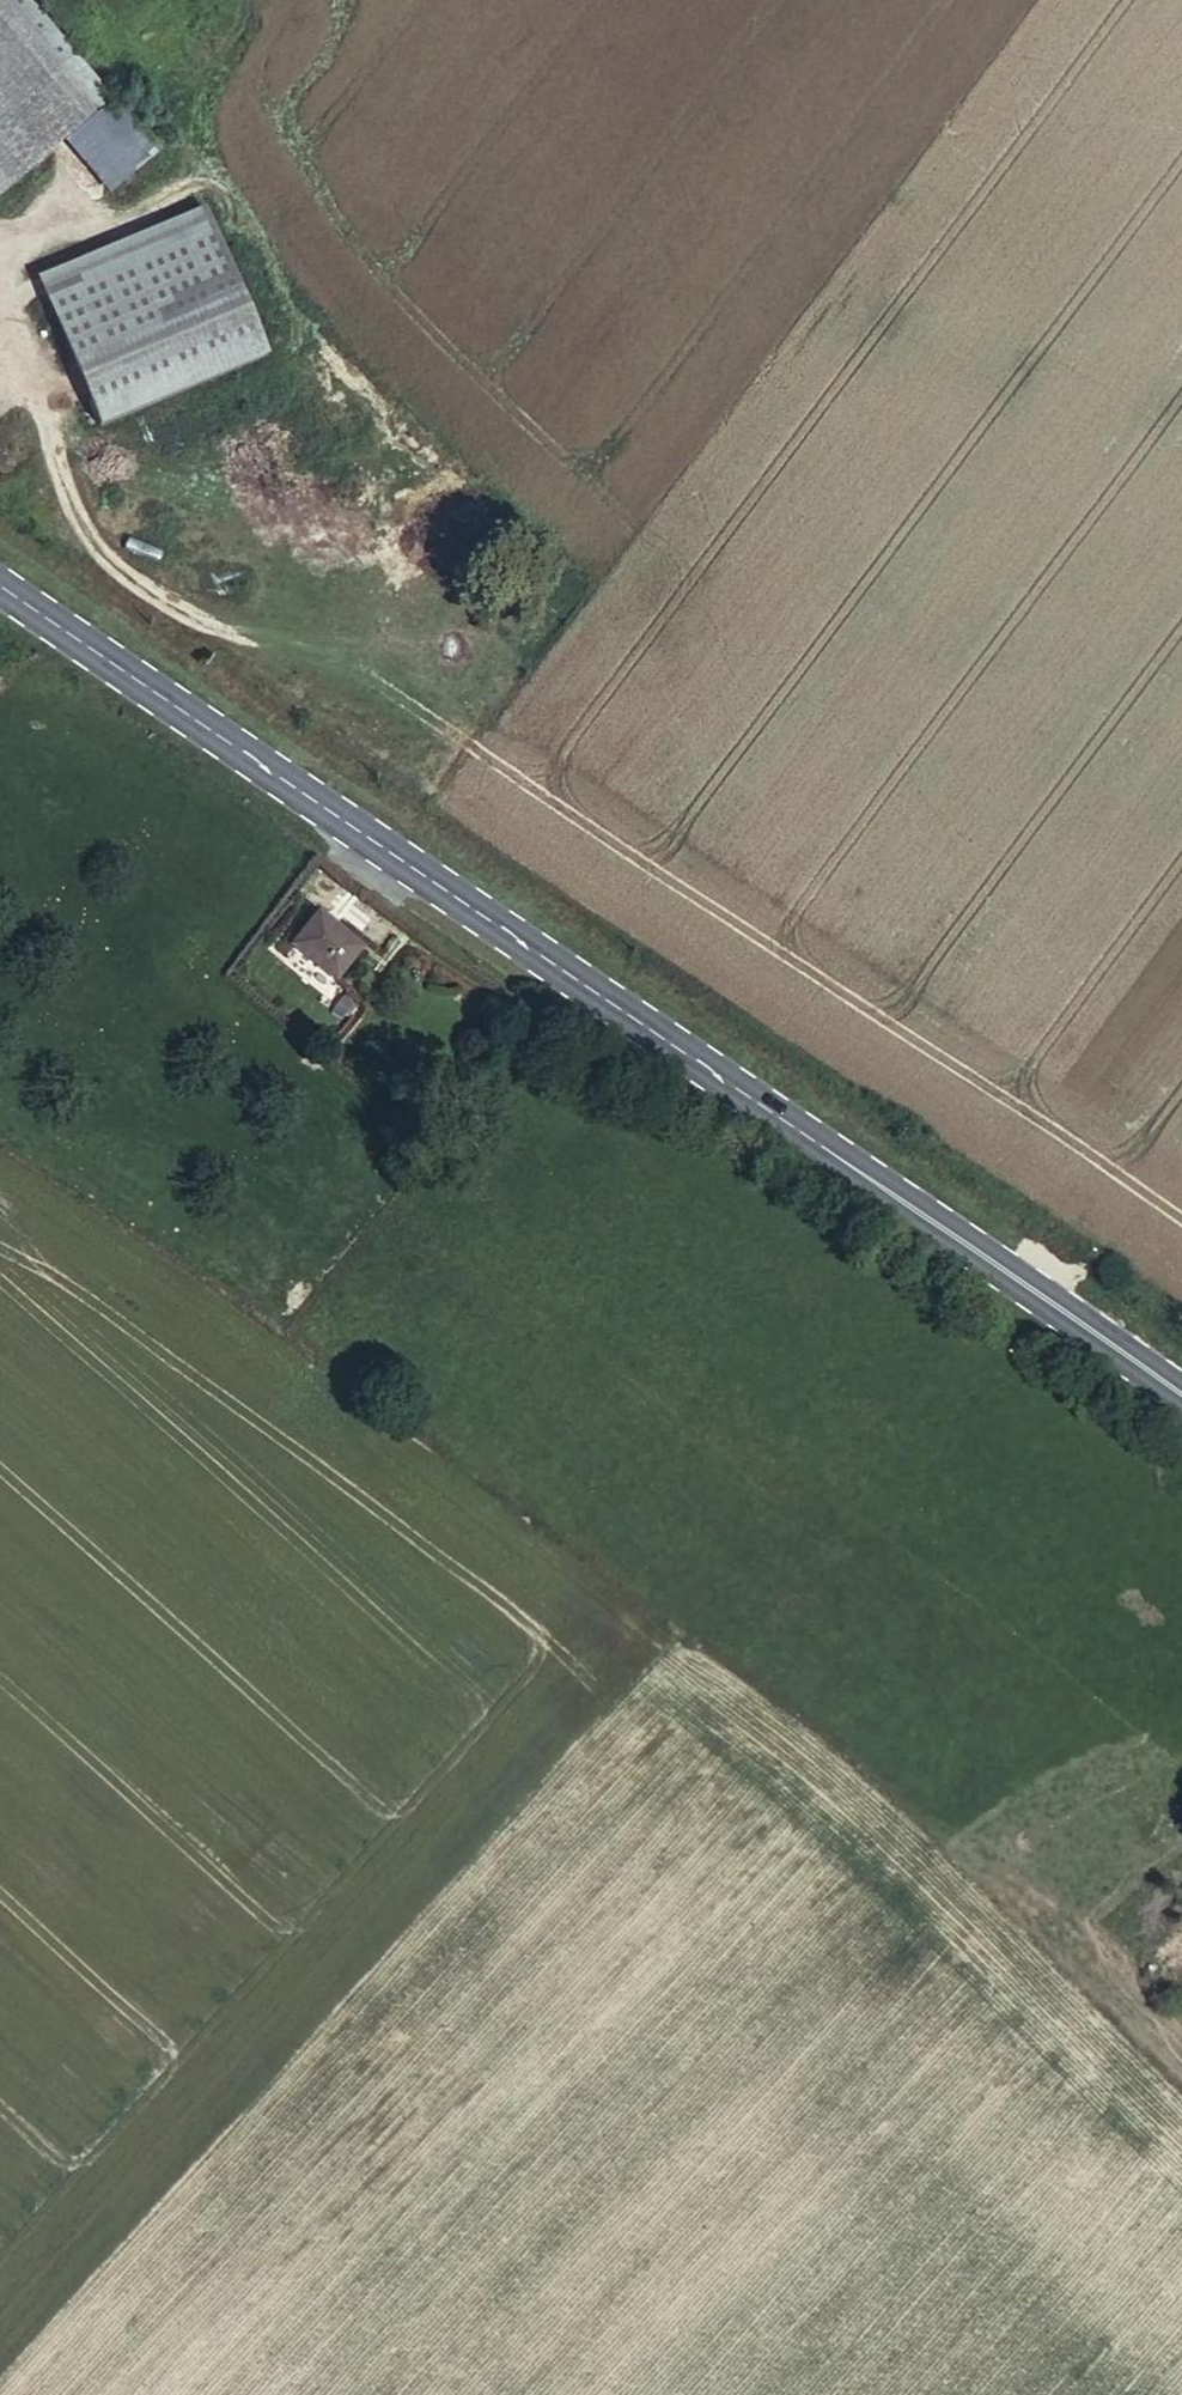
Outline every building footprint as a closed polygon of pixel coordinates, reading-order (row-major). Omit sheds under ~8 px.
[(18,0),(0,0),(0,49),(67,132),(103,102),(18,0)] [(0,49),(0,185),(1,186),(58,139),(67,132),(0,49)] [(145,154),(103,102),(67,132),(58,139),(100,190),(145,154)] [(202,232),(35,296),(82,419),(249,355),(202,232)] [(362,948),(319,913),(294,944),(337,978),(362,948)]
